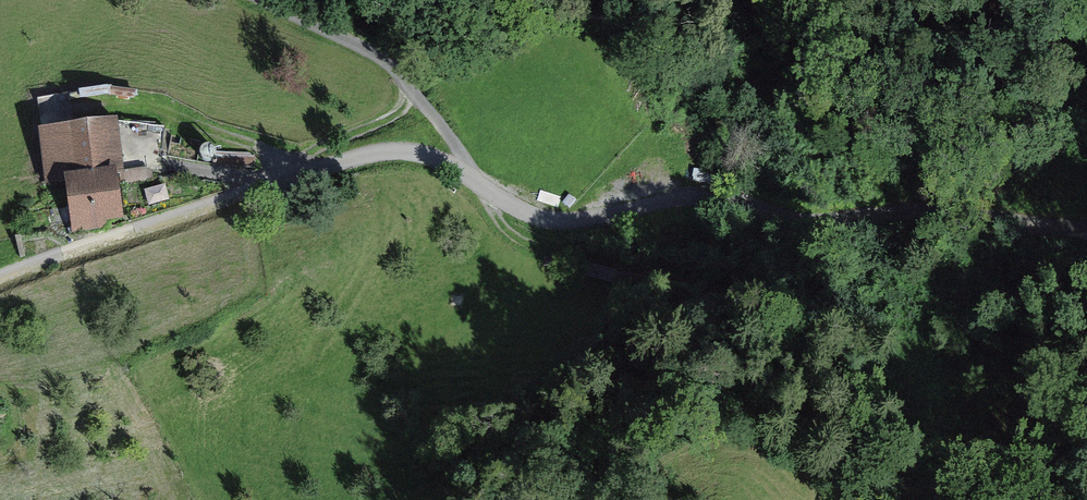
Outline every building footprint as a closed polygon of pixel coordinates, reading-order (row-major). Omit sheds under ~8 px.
[(117,116),(38,126),(45,183),(65,181),(72,231),(124,224),(118,173),(125,172),(117,116)]
